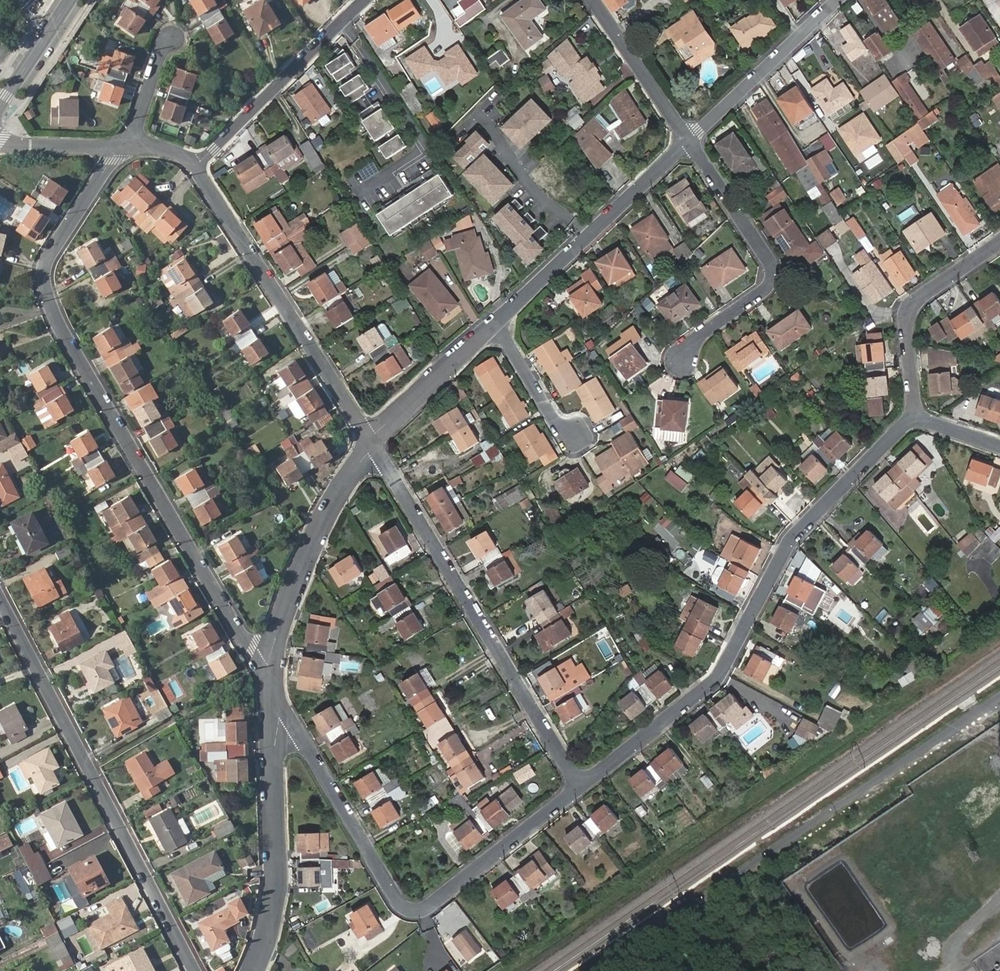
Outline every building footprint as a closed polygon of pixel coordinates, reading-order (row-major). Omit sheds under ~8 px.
[(130,0),(126,0),(123,5),(128,9),(117,24),(134,35),(139,27),(137,25),(141,19),(144,20),(148,13),(132,2),(130,0)] [(132,2),(148,13),(153,6),(151,5),(154,0),(133,0),(132,2)] [(219,12),(211,0),(189,0),(193,8),(196,6),(200,13),(197,14),(202,22),(219,12)] [(258,34),(265,30),(267,32),(280,25),(264,0),(262,0),(243,11),(258,34)] [(403,29),(421,16),(410,0),(409,0),(391,11),(392,12),(387,16),(397,31),(402,28),(403,29)] [(486,9),(480,0),(460,0),(458,2),(464,12),(454,19),(460,27),(486,9)] [(526,50),(542,37),(530,20),(546,9),(539,0),(524,0),(502,16),(526,50)] [(617,12),(623,8),(624,10),(632,5),(632,0),(608,0),(617,12)] [(874,9),(878,7),(884,17),(881,19),(890,32),(903,20),(890,0),(868,0),(874,9)] [(878,7),(874,9),(881,19),(884,17),(878,7)] [(746,17),(732,28),(744,46),(774,25),(763,8),(747,19),(746,17)] [(689,27),(674,37),(682,48),(679,50),(688,63),(715,44),(699,20),(700,19),(695,11),(683,20),(689,27)] [(232,34),(219,12),(202,22),(206,29),(209,27),(213,34),(211,35),(216,44),(232,34)] [(377,20),(386,15),(385,13),(366,26),(368,29),(379,23),(377,20)] [(379,45),(398,33),(397,31),(387,16),(386,15),(377,20),(379,23),(368,29),(379,45)] [(962,28),(981,55),(999,42),(981,15),(975,19),(973,18),(970,16),(966,19),(966,21),(968,24),(962,28)] [(671,38),(674,37),(689,27),(683,20),(667,31),(671,38)] [(956,59),(931,23),(916,34),(933,59),(931,61),(946,83),(952,80),(944,68),(956,59)] [(851,24),(841,31),(850,43),(843,48),(853,63),(869,51),(851,24)] [(879,33),(866,41),(879,59),(892,51),(879,33)] [(387,50),(397,41),(394,37),(383,46),(387,50)] [(589,87),(595,95),(605,89),(599,80),(602,78),(597,71),(598,70),(594,64),(593,65),(588,58),(583,61),(568,38),(549,56),(562,75),(570,70),(576,79),(570,83),(578,94),(589,87)] [(426,47),(407,59),(419,77),(433,68),(440,69),(449,82),(460,75),(465,82),(478,73),(459,44),(447,53),(449,56),(442,61),(435,60),(426,47)] [(714,54),(715,44),(688,63),(692,69),(714,54)] [(344,48),(327,65),(338,82),(353,73),(351,70),(356,67),(352,63),(353,62),(347,53),(344,48)] [(502,49),(485,62),(493,73),(510,60),(502,49)] [(101,73),(127,81),(130,73),(127,72),(130,64),(132,65),(135,56),(115,50),(109,69),(98,65),(96,71),(101,73)] [(879,64),(871,52),(864,57),(871,70),(879,64)] [(976,66),(968,55),(958,61),(966,72),(968,72),(972,79),(981,73),(976,66)] [(976,66),(981,73),(984,79),(991,75),(996,72),(999,69),(999,65),(995,59),(986,65),(983,61),(976,66)] [(168,94),(187,99),(195,74),(177,69),(174,77),(176,79),(174,86),(171,85),(168,94)] [(905,71),(891,80),(918,119),(928,112),(906,81),(910,78),(905,71)] [(991,75),(999,88),(999,78),(996,72),(991,75)] [(124,89),(127,81),(101,73),(95,89),(102,92),(100,100),(119,106),(122,97),(120,96),(122,88),(124,89)] [(361,74),(342,87),(353,103),(359,99),(360,99),(367,94),(365,92),(370,89),(367,84),(367,83),(361,74)] [(898,94),(886,75),(874,83),(875,86),(863,94),(866,98),(874,110),(898,94)] [(548,77),(540,82),(548,94),(556,89),(548,77)] [(825,82),(812,90),(829,115),(854,98),(844,84),(832,92),(825,82)] [(862,91),(863,94),(875,86),(874,83),(862,91)] [(315,84),(297,95),(314,123),(332,112),(315,84)] [(401,92),(416,116),(426,109),(417,95),(420,93),(414,84),(401,92)] [(584,102),(595,95),(589,87),(578,94),(584,102)] [(782,99),(796,122),(813,112),(798,89),(782,99)] [(482,100),(493,123),(504,118),(497,103),(506,99),(501,90),(482,100)] [(626,123),(632,132),(646,122),(625,91),(611,103),(622,121),(625,124),(626,123)] [(179,124),(187,99),(168,94),(166,101),(169,102),(166,109),(164,108),(161,118),(179,124)] [(783,120),(767,97),(752,107),(760,118),(774,139),(796,172),(799,170),(811,189),(820,183),(809,164),(808,164),(788,132),(789,130),(783,120)] [(78,124),(79,101),(59,100),(59,109),(52,109),(51,125),(59,124),(59,123),(78,124)] [(554,120),(535,101),(507,128),(526,148),(554,120)] [(366,109),(360,114),(370,130),(390,117),(384,108),(383,108),(380,103),(375,106),(373,104),(366,109)] [(564,116),(577,129),(587,120),(574,107),(564,116)] [(428,117),(435,127),(443,122),(437,111),(428,117)] [(933,111),(929,114),(933,121),(938,118),(933,111)] [(970,117),(977,128),(985,123),(978,112),(970,117)] [(881,139),(864,114),(846,126),(844,135),(854,149),(862,151),(881,139)] [(929,114),(918,122),(918,123),(922,129),(933,121),(929,114)] [(390,117),(370,130),(377,140),(387,134),(397,128),(390,117)] [(770,141),(774,139),(760,118),(756,120),(770,141)] [(609,133),(595,119),(576,136),(598,169),(612,155),(599,143),(609,133)] [(622,121),(614,126),(622,139),(632,132),(626,123),(625,124),(622,121)] [(918,123),(914,126),(894,139),(903,154),(911,149),(908,144),(920,135),(925,132),(922,129),(918,123)] [(473,142),(457,157),(466,167),(491,144),(479,131),(470,139),(473,142)] [(193,146),(196,138),(187,134),(184,142),(193,146)] [(408,145),(401,134),(381,147),(389,158),(408,145)] [(831,134),(822,138),(827,151),(837,147),(831,134)] [(716,146),(738,178),(754,167),(732,135),(716,146)] [(272,168),(283,184),(290,179),(279,163),(297,151),(287,136),(275,144),(277,146),(271,150),(269,148),(262,152),(272,168)] [(793,174),(796,172),(774,139),(770,141),(793,174)] [(330,168),(313,140),(304,146),(321,173),(330,168)] [(248,184),(272,168),(262,152),(255,157),(256,160),(251,163),(249,161),(237,168),(248,184)] [(830,159),(826,152),(818,156),(809,162),(821,184),(831,178),(823,163),(830,159)] [(514,184),(487,155),(467,174),(495,203),(514,184)] [(527,176),(545,194),(567,174),(548,155),(527,176)] [(360,171),(367,181),(381,172),(374,162),(360,171)] [(975,178),(996,209),(999,207),(999,162),(975,178)] [(457,198),(443,177),(382,218),(395,239),(457,198)] [(34,191),(30,197),(53,211),(57,204),(55,203),(59,196),(61,198),(66,190),(51,180),(40,195),(34,191)] [(669,191),(688,220),(704,209),(686,180),(669,191)] [(148,218),(161,204),(155,198),(153,200),(147,195),(150,193),(142,186),(128,200),(141,212),(137,216),(144,222),(148,218)] [(780,186),(767,195),(773,204),(787,195),(780,186)] [(830,193),(839,206),(848,199),(840,187),(830,193)] [(941,201),(951,215),(953,213),(956,217),(953,219),(963,233),(978,223),(956,191),(941,201)] [(22,223),(17,232),(29,240),(35,232),(38,234),(43,226),(41,225),(47,216),(48,217),(53,211),(30,197),(27,195),(23,201),(25,203),(32,207),(22,223)] [(518,200),(498,219),(523,245),(518,249),(531,263),(542,252),(535,245),(549,232),(518,200)] [(827,228),(843,218),(833,202),(817,212),(827,228)] [(25,203),(16,219),(22,223),(32,207),(25,203)] [(167,210),(161,204),(148,218),(167,237),(180,222),(173,215),(171,217),(165,211),(167,210)] [(763,215),(767,222),(784,210),(780,204),(763,215)] [(905,227),(921,215),(914,205),(898,216),(905,227)] [(271,212),(273,214),(285,233),(292,229),(279,208),(271,212)] [(803,252),(810,262),(823,253),(815,242),(809,247),(784,210),(767,222),(792,259),(803,252)] [(706,212),(692,222),(695,227),(709,216),(706,212)] [(905,229),(915,245),(927,237),(929,240),(943,231),(930,212),(905,229)] [(307,229),(313,225),(309,218),(292,229),(285,233),(273,214),(258,224),(266,237),(269,235),(272,241),(270,242),(274,250),(307,229)] [(632,228),(651,258),(669,247),(664,240),(667,238),(653,215),(632,228)] [(459,220),(461,229),(474,226),(471,216),(459,220)] [(846,220),(860,239),(867,235),(854,216),(846,220)] [(815,234),(825,227),(821,222),(812,228),(815,234)] [(826,227),(814,235),(822,246),(833,239),(826,227)] [(311,236),(307,229),(274,250),(279,257),(281,255),(285,261),(282,262),(290,274),(305,264),(294,247),(311,236)] [(348,239),(352,246),(354,245),(367,236),(363,230),(348,239)] [(35,232),(29,240),(33,242),(38,234),(35,232)] [(477,250),(481,249),(478,239),(474,240),(472,232),(455,237),(456,239),(447,242),(449,251),(458,249),(466,279),(484,274),(477,250)] [(376,242),(373,238),(371,234),(367,236),(354,245),(359,253),(376,242)] [(927,237),(915,245),(917,248),(929,240),(927,237)] [(121,242),(125,251),(133,247),(129,239),(121,242)] [(438,252),(430,240),(419,247),(428,259),(438,252)] [(87,267),(91,275),(116,260),(113,255),(105,260),(95,242),(78,252),(83,260),(85,259),(89,266),(87,267)] [(597,261),(611,283),(632,270),(618,248),(597,261)] [(866,248),(858,254),(865,265),(873,259),(866,248)] [(488,273),(481,249),(477,250),(484,274),(488,273)] [(731,250),(728,251),(737,262),(738,261),(731,250)] [(737,262),(728,251),(701,270),(712,285),(718,281),(722,285),(745,270),(738,261),(737,262)] [(904,277),(912,272),(899,252),(882,263),(897,285),(905,279),(904,277)] [(380,256),(372,260),(375,268),(384,265),(380,256)] [(174,295),(197,280),(193,273),(191,275),(186,269),(189,267),(183,259),(167,269),(177,284),(169,289),(174,295)] [(865,265),(853,273),(873,301),(893,288),(873,259),(865,265)] [(116,260),(91,275),(95,282),(97,280),(101,287),(99,289),(104,297),(120,287),(112,273),(121,267),(116,260)] [(143,274),(145,264),(139,263),(137,273),(143,274)] [(599,283),(591,270),(582,275),(585,279),(568,290),(585,315),(601,304),(594,292),(591,288),(599,283)] [(440,287),(443,285),(431,271),(413,285),(440,318),(456,306),(440,287)] [(321,299),(325,306),(341,295),(347,292),(343,285),(337,289),(327,274),(311,284),(316,292),(318,290),(323,297),(321,299)] [(202,288),(197,280),(174,295),(178,303),(185,298),(196,313),(212,302),(207,294),(204,296),(200,289),(202,288)] [(602,287),(599,283),(591,288),(594,292),(602,287)] [(459,304),(443,285),(440,287),(456,306),(459,304)] [(684,286),(658,306),(671,323),(698,303),(684,286)] [(973,307),(984,323),(991,318),(999,312),(999,300),(995,293),(987,298),(988,299),(981,304),(980,303),(973,307)] [(341,295),(325,306),(330,313),(332,312),(336,318),(334,319),(339,327),(355,317),(341,295)] [(649,311),(656,305),(649,298),(643,303),(649,311)] [(970,333),(974,338),(980,333),(983,338),(991,332),(984,323),(973,307),(973,308),(966,312),(967,314),(960,318),(959,317),(952,322),(960,334),(963,338),(970,333)] [(236,341),(252,331),(248,324),(245,326),(240,319),(243,317),(238,309),(222,319),(236,341)] [(797,311),(767,332),(779,349),(810,328),(797,311)] [(949,317),(933,328),(941,340),(948,335),(952,340),(960,334),(952,322),(949,317)] [(991,318),(984,323),(991,332),(997,328),(991,318)] [(387,325),(385,324),(379,328),(387,341),(394,336),(387,325)] [(379,328),(376,325),(359,336),(366,347),(369,345),(373,352),(370,353),(375,361),(400,344),(402,343),(396,335),(394,336),(387,341),(379,328)] [(571,339),(577,335),(572,326),(566,330),(571,339)] [(634,354),(637,352),(631,345),(640,338),(633,327),(621,336),(624,339),(607,351),(626,378),(643,366),(634,354)] [(107,331),(90,341),(104,363),(120,353),(107,331)] [(256,337),(252,331),(236,341),(250,362),(266,351),(261,345),(258,347),(253,339),(256,337)] [(755,332),(723,353),(735,370),(767,348),(755,332)] [(887,368),(885,342),(883,342),(882,333),(870,335),(871,343),(865,344),(867,361),(867,370),(887,368)] [(261,345),(256,337),(253,339),(258,347),(261,345)] [(550,373),(566,363),(552,339),(535,349),(542,359),(544,364),(550,373)] [(400,344),(375,361),(379,367),(382,366),(386,372),(383,374),(388,382),(405,371),(404,369),(413,364),(400,344)] [(865,344),(858,344),(859,362),(867,361),(865,344)] [(645,364),(637,352),(634,354),(643,366),(645,364)] [(104,363),(123,395),(140,385),(120,353),(104,363)] [(481,376),(495,401),(496,400),(512,390),(498,366),(493,357),(476,367),(481,376)] [(282,399),(308,382),(304,376),(302,377),(297,370),(300,369),(294,361),(278,370),(288,385),(277,392),(282,399)] [(582,385),(569,362),(566,363),(550,373),(563,396),(576,388),(582,385)] [(931,366),(935,394),(951,393),(949,364),(931,366)] [(25,376),(38,399),(52,422),(69,412),(42,367),(25,376)] [(722,369),(720,367),(705,378),(706,381),(722,369)] [(871,415),(884,414),(883,397),(880,397),(880,395),(889,394),(887,368),(867,370),(870,396),(872,396),(872,398),(870,398),(871,415)] [(735,388),(722,369),(706,381),(705,378),(696,384),(709,402),(717,397),(719,400),(735,388)] [(615,411),(595,377),(582,385),(576,388),(597,422),(615,411)] [(468,395),(459,380),(451,388),(459,401),(468,395)] [(313,390),(308,382),(282,399),(281,399),(285,406),(288,404),(296,398),(306,413),(306,414),(322,404),(317,396),(314,398),(310,392),(313,390)] [(754,382),(748,387),(755,397),(761,393),(754,382)] [(153,399),(145,386),(122,400),(143,435),(166,421),(162,415),(156,419),(146,403),(153,399)] [(512,390),(496,400),(512,427),(528,417),(524,408),(521,404),(513,390),(512,390)] [(296,398),(288,404),(296,416),(299,417),(306,413),(296,398)] [(657,400),(654,426),(678,429),(681,402),(657,400)] [(994,400),(988,418),(995,420),(996,418),(999,419),(999,402),(994,400)] [(619,404),(626,416),(630,414),(622,402),(619,404)] [(322,404),(306,414),(312,422),(313,421),(324,414),(327,412),(322,404)] [(762,410),(770,419),(777,413),(769,404),(762,410)] [(451,428),(454,434),(470,425),(475,422),(470,413),(464,416),(460,409),(435,423),(441,433),(451,428)] [(223,415),(231,428),(238,424),(230,411),(223,415)] [(609,416),(611,422),(622,418),(619,412),(609,416)] [(329,421),(324,414),(313,421),(318,429),(329,421)] [(626,416),(618,421),(626,434),(630,432),(638,427),(630,414),(626,416)] [(143,435),(156,458),(173,448),(163,432),(170,428),(166,421),(143,435)] [(533,424),(514,435),(530,463),(552,451),(547,442),(544,443),(539,435),(533,424)] [(470,425),(454,434),(463,451),(479,442),(470,425)] [(820,450),(834,463),(840,457),(839,455),(844,450),(845,452),(852,445),(839,431),(820,450)] [(76,458),(68,462),(72,470),(80,465),(93,488),(109,477),(82,432),(67,442),(76,458)] [(624,464),(630,473),(638,469),(648,462),(630,432),(612,443),(615,448),(624,464)] [(26,451),(36,446),(30,434),(20,439),(26,451)] [(301,446),(293,434),(288,437),(293,446),(309,470),(316,466),(315,464),(321,460),(323,462),(330,457),(320,440),(314,444),(310,439),(301,446)] [(0,441),(0,453),(5,450),(17,444),(12,435),(0,441)] [(483,445),(486,450),(497,443),(494,438),(483,445)] [(5,450),(12,463),(25,456),(17,444),(5,450)] [(245,449),(249,458),(259,454),(255,445),(245,449)] [(302,475),(309,470),(293,446),(286,450),(292,458),(277,468),(287,485),(295,479),(294,477),(301,473),(302,475)] [(496,446),(483,454),(487,461),(500,453),(496,446)] [(917,447),(912,451),(925,465),(930,460),(917,447)] [(606,475),(624,464),(615,448),(596,460),(606,475)] [(828,469),(834,463),(820,450),(802,468),(815,482),(822,475),(820,473),(826,467),(828,469)] [(900,463),(894,469),(913,489),(918,484),(912,478),(925,465),(912,451),(907,457),(908,459),(902,464),(900,463)] [(770,456),(755,471),(753,469),(747,475),(769,498),(775,492),(774,490),(780,485),(781,486),(787,479),(778,471),(782,468),(770,456)] [(999,470),(972,459),(966,476),(993,486),(999,470)] [(0,507),(18,498),(0,464),(0,506),(0,507)] [(557,482),(562,490),(563,490),(568,498),(574,494),(575,496),(590,486),(579,468),(573,472),(571,469),(567,468),(562,472),(561,475),(563,478),(557,482)] [(913,489),(894,469),(888,475),(889,477),(884,482),(882,480),(875,487),(895,507),(913,489)] [(665,480),(685,491),(690,480),(671,470),(665,480)] [(173,480),(186,503),(200,526),(216,516),(202,493),(209,489),(206,482),(198,486),(189,471),(173,480)] [(461,475),(449,481),(453,488),(464,483),(461,475)] [(606,475),(596,481),(604,493),(613,487),(606,475)] [(748,492),(736,503),(750,517),(757,510),(756,508),(762,502),(763,504),(769,498),(747,475),(740,482),(748,492)] [(430,497),(440,514),(461,501),(451,486),(446,490),(444,488),(430,497)] [(520,489),(507,497),(511,505),(524,496),(520,489)] [(647,491),(640,497),(646,503),(652,498),(647,491)] [(116,523),(108,528),(112,534),(116,542),(124,536),(133,552),(151,542),(137,519),(124,497),(107,507),(116,523)] [(523,509),(532,506),(529,498),(521,501),(523,509)] [(461,501),(440,514),(450,531),(465,522),(460,512),(466,509),(461,501)] [(547,508),(557,529),(566,524),(556,503),(547,508)] [(658,522),(664,528),(674,518),(668,512),(658,522)] [(11,524),(26,554),(45,544),(30,514),(11,524)] [(294,529),(302,524),(297,516),(289,521),(294,529)] [(671,521),(666,529),(676,535),(681,526),(671,521)] [(403,539),(405,538),(398,526),(383,535),(398,561),(413,551),(409,544),(407,545),(403,539)] [(996,543),(999,539),(999,526),(990,536),(996,543)] [(858,543),(851,549),(866,563),(872,569),(878,563),(872,557),(884,544),(870,530),(864,537),(866,539),(860,545),(858,543)] [(481,556),(486,564),(502,554),(488,531),(472,541),(477,549),(479,548),(484,555),(481,556)] [(957,544),(968,556),(983,543),(972,531),(957,544)] [(761,549),(733,535),(722,557),(732,563),(749,572),(752,565),(750,564),(754,556),(756,557),(761,549)] [(214,546),(241,590),(258,581),(244,558),(252,553),(248,547),(240,551),(231,536),(214,546)] [(137,554),(141,561),(146,559),(151,567),(165,558),(155,543),(137,554)] [(58,558),(71,554),(69,546),(56,550),(58,558)] [(981,557),(989,564),(999,553),(992,546),(981,557)] [(679,548),(675,556),(687,563),(691,555),(679,548)] [(866,563),(851,549),(846,555),(848,557),(842,563),(840,561),(833,568),(848,582),(866,563)] [(703,558),(716,564),(720,555),(707,550),(703,558)] [(502,554),(486,564),(490,571),(492,569),(496,576),(494,578),(499,586),(515,575),(502,554)] [(341,568),(339,565),(332,570),(342,586),(364,573),(354,556),(346,561),(347,563),(341,568)] [(165,560),(148,570),(157,586),(143,594),(147,601),(178,583),(165,560)] [(701,568),(713,570),(714,563),(702,561),(701,568)] [(745,579),(749,572),(732,563),(721,586),(737,594),(741,586),(739,585),(743,578),(745,579)] [(715,583),(721,586),(728,570),(722,567),(720,567),(718,567),(716,569),(712,577),(712,580),(713,582),(715,583)] [(369,575),(374,584),(386,577),(381,568),(369,575)] [(24,581),(37,607),(64,593),(58,582),(51,586),(43,571),(24,581)] [(391,576),(390,576),(377,584),(384,594),(398,585),(391,576)] [(820,612),(829,595),(799,578),(795,587),(797,587),(792,595),(790,594),(786,602),(803,611),(811,615),(815,609),(820,612)] [(546,585),(543,581),(537,585),(539,589),(546,585)] [(147,601),(152,608),(165,599),(175,615),(171,618),(170,624),(173,630),(190,620),(185,610),(192,606),(178,583),(147,601)] [(412,606),(411,606),(407,599),(405,601),(401,595),(404,593),(399,585),(398,585),(384,594),(373,600),(379,610),(383,608),(386,613),(391,610),(395,617),(412,606)] [(539,615),(543,623),(559,613),(546,590),(530,600),(534,608),(537,606),(541,614),(539,615)] [(686,612),(682,619),(690,623),(706,632),(710,624),(708,623),(712,615),(714,617),(718,609),(702,600),(701,602),(693,616),(689,613),(686,612)] [(693,616),(701,602),(696,600),(689,613),(693,616)] [(803,611),(786,602),(782,609),(784,610),(780,617),(778,616),(773,624),(790,633),(803,611)] [(924,632),(944,615),(933,602),(913,620),(924,632)] [(565,619),(576,613),(571,605),(561,611),(565,619)] [(199,615),(194,606),(192,606),(185,610),(190,620),(199,615)] [(416,614),(412,606),(395,617),(379,626),(383,632),(398,622),(408,639),(425,628),(420,620),(418,622),(414,615),(416,614)] [(820,612),(815,609),(811,615),(816,618),(820,612)] [(559,613),(543,623),(547,630),(550,628),(552,632),(550,633),(539,640),(546,651),(572,635),(559,613)] [(306,640),(303,655),(305,655),(304,663),(301,663),(297,686),(310,688),(311,682),(318,683),(324,651),(331,652),(332,643),(325,642),(328,626),(331,627),(332,618),(310,614),(307,632),(309,632),(308,640),(306,640)] [(49,630),(59,648),(64,645),(68,651),(83,643),(68,615),(60,619),(62,624),(49,630)] [(197,649),(188,654),(192,661),(202,656),(215,679),(232,669),(205,623),(188,633),(197,649)] [(706,632),(690,623),(677,646),(695,655),(699,646),(697,645),(700,638),(703,639),(706,632)] [(120,651),(131,645),(124,633),(113,638),(120,651)] [(64,645),(59,648),(62,654),(68,651),(64,645)] [(761,647),(747,673),(763,681),(776,655),(761,647)] [(80,667),(94,693),(113,683),(106,671),(112,668),(105,654),(80,667)] [(358,672),(359,663),(341,660),(340,669),(358,672)] [(914,662),(903,675),(912,683),(923,670),(914,662)] [(551,693),(555,700),(571,690),(579,686),(565,664),(542,678),(546,686),(549,685),(553,692),(551,693)] [(419,671),(419,672),(425,681),(428,687),(435,683),(425,667),(419,671)] [(662,671),(642,687),(654,703),(660,698),(659,696),(665,691),(667,693),(674,687),(662,671)] [(417,705),(433,694),(428,687),(426,689),(422,683),(425,681),(419,672),(403,683),(412,698),(406,701),(411,708),(417,705)] [(838,680),(829,694),(835,699),(845,685),(838,680)] [(654,703),(642,687),(621,703),(633,719),(641,713),(640,711),(647,706),(648,708),(654,703)] [(368,695),(374,709),(387,703),(381,689),(368,695)] [(571,690),(555,700),(559,707),(561,706),(565,712),(563,714),(568,722),(585,712),(571,690)] [(437,702),(433,694),(417,705),(430,727),(447,717),(442,708),(439,710),(435,703),(437,702)] [(730,720),(738,729),(754,715),(747,706),(744,708),(733,694),(726,699),(727,701),(720,706),(719,705),(712,710),(724,725),(730,720)] [(103,713),(116,738),(134,729),(127,717),(135,713),(128,699),(103,713)] [(0,709),(0,725),(6,737),(21,730),(25,728),(19,718),(18,719),(15,714),(16,713),(11,703),(0,709)] [(835,730),(843,711),(827,704),(819,723),(835,730)] [(171,717),(167,709),(155,716),(159,724),(171,717)] [(315,718),(328,741),(342,764),(358,754),(348,738),(357,732),(353,726),(344,731),(331,709),(315,718)] [(704,741),(724,725),(712,710),(706,716),(708,717),(701,723),(699,721),(692,727),(704,741)] [(241,711),(223,711),(224,722),(241,721),(241,711)] [(821,724),(805,716),(796,732),(813,741),(821,724)] [(430,739),(452,725),(447,717),(430,727),(431,728),(425,732),(430,739)] [(223,723),(216,723),(217,734),(223,734),(224,743),(217,743),(204,744),(205,751),(207,751),(243,750),(242,721),(241,721),(224,722),(223,722),(223,723)] [(458,734),(452,725),(430,739),(435,748),(441,744),(458,734)] [(6,737),(9,743),(23,735),(21,730),(6,737)] [(455,766),(471,755),(467,748),(464,750),(460,744),(463,742),(458,734),(441,744),(455,766)] [(216,762),(216,779),(244,779),(243,750),(207,751),(207,760),(212,760),(213,763),(216,762)] [(663,780),(668,786),(674,782),(669,776),(684,765),(672,750),(665,755),(666,757),(660,763),(658,761),(651,765),(663,780)] [(24,764),(40,794),(57,785),(50,773),(57,769),(48,751),(24,764)] [(139,778),(145,789),(141,791),(145,799),(158,792),(154,785),(173,775),(167,763),(154,770),(145,753),(128,763),(136,780),(139,778)] [(476,763),(471,755),(455,766),(469,788),(485,777),(480,770),(478,771),(474,764),(476,763)] [(767,776),(776,770),(773,764),(763,770),(767,776)] [(643,797),(663,780),(651,765),(645,771),(647,773),(640,778),(638,776),(632,781),(643,797)] [(354,779),(368,802),(381,825),(397,815),(388,799),(396,795),(388,782),(380,786),(370,769),(354,779)] [(706,774),(701,779),(709,789),(715,784),(706,774)] [(136,780),(135,780),(141,791),(145,789),(139,778),(136,780)] [(524,787),(530,795),(540,789),(533,780),(524,787)] [(503,799),(516,810),(526,798),(514,787),(503,799)] [(467,802),(459,792),(456,794),(462,805),(467,802)] [(462,805),(456,794),(447,801),(455,813),(463,807),(462,805)] [(190,814),(198,828),(224,814),(216,800),(190,814)] [(478,817),(489,831),(509,815),(498,801),(478,817)] [(41,816),(57,846),(80,835),(75,824),(71,826),(61,805),(41,816)] [(641,817),(647,814),(643,805),(636,808),(641,817)] [(587,822),(599,836),(619,820),(607,806),(600,811),(602,813),(595,819),(593,816),(587,822)] [(149,819),(165,851),(185,840),(168,809),(149,819)] [(477,816),(472,820),(482,837),(489,831),(478,817),(477,816)] [(216,838),(235,831),(230,819),(212,826),(216,838)] [(482,837),(472,820),(456,832),(468,847),(482,837)] [(579,853),(599,836),(587,822),(581,827),(582,829),(576,834),(574,832),(567,838),(579,853)] [(298,834),(298,860),(299,887),(318,886),(317,867),(324,867),(324,852),(317,852),(317,834),(298,834)] [(13,845),(8,835),(0,839),(0,851),(13,845)] [(170,872),(185,900),(205,889),(198,876),(219,864),(212,850),(170,872)] [(243,868),(254,861),(248,851),(237,858),(243,868)] [(71,870),(74,875),(68,878),(77,894),(83,891),(87,897),(111,884),(95,856),(71,870)] [(513,875),(524,890),(531,885),(545,874),(534,859),(513,875)] [(331,860),(331,868),(348,867),(348,860),(331,860)] [(30,871),(37,885),(51,877),(45,864),(30,871)] [(13,873),(20,886),(31,881),(24,868),(13,873)] [(519,895),(524,890),(513,875),(508,879),(519,895)] [(504,907),(519,895),(508,879),(492,892),(504,907)] [(31,881),(20,886),(23,893),(34,887),(31,881)] [(524,890),(528,896),(535,891),(531,885),(524,890)] [(225,939),(226,938),(220,926),(235,917),(234,915),(243,910),(236,895),(226,900),(228,904),(196,920),(210,946),(212,945),(214,951),(217,951),(226,946),(227,944),(225,939)] [(119,928),(132,922),(120,898),(106,905),(110,913),(88,925),(99,947),(120,936),(118,932),(119,930),(119,928)] [(352,914),(367,940),(383,930),(368,905),(352,914)] [(56,921),(64,938),(78,931),(70,915),(56,921)] [(135,927),(132,922),(119,928),(119,930),(118,932),(120,936),(135,927)] [(42,928),(46,937),(57,932),(52,923),(42,928)] [(452,938),(468,960),(481,950),(465,929),(452,938)] [(57,932),(46,937),(56,958),(67,953),(57,932)] [(468,960),(457,946),(450,950),(461,965),(468,960)] [(149,963),(141,948),(107,965),(110,970),(150,970),(147,964),(149,963)]
